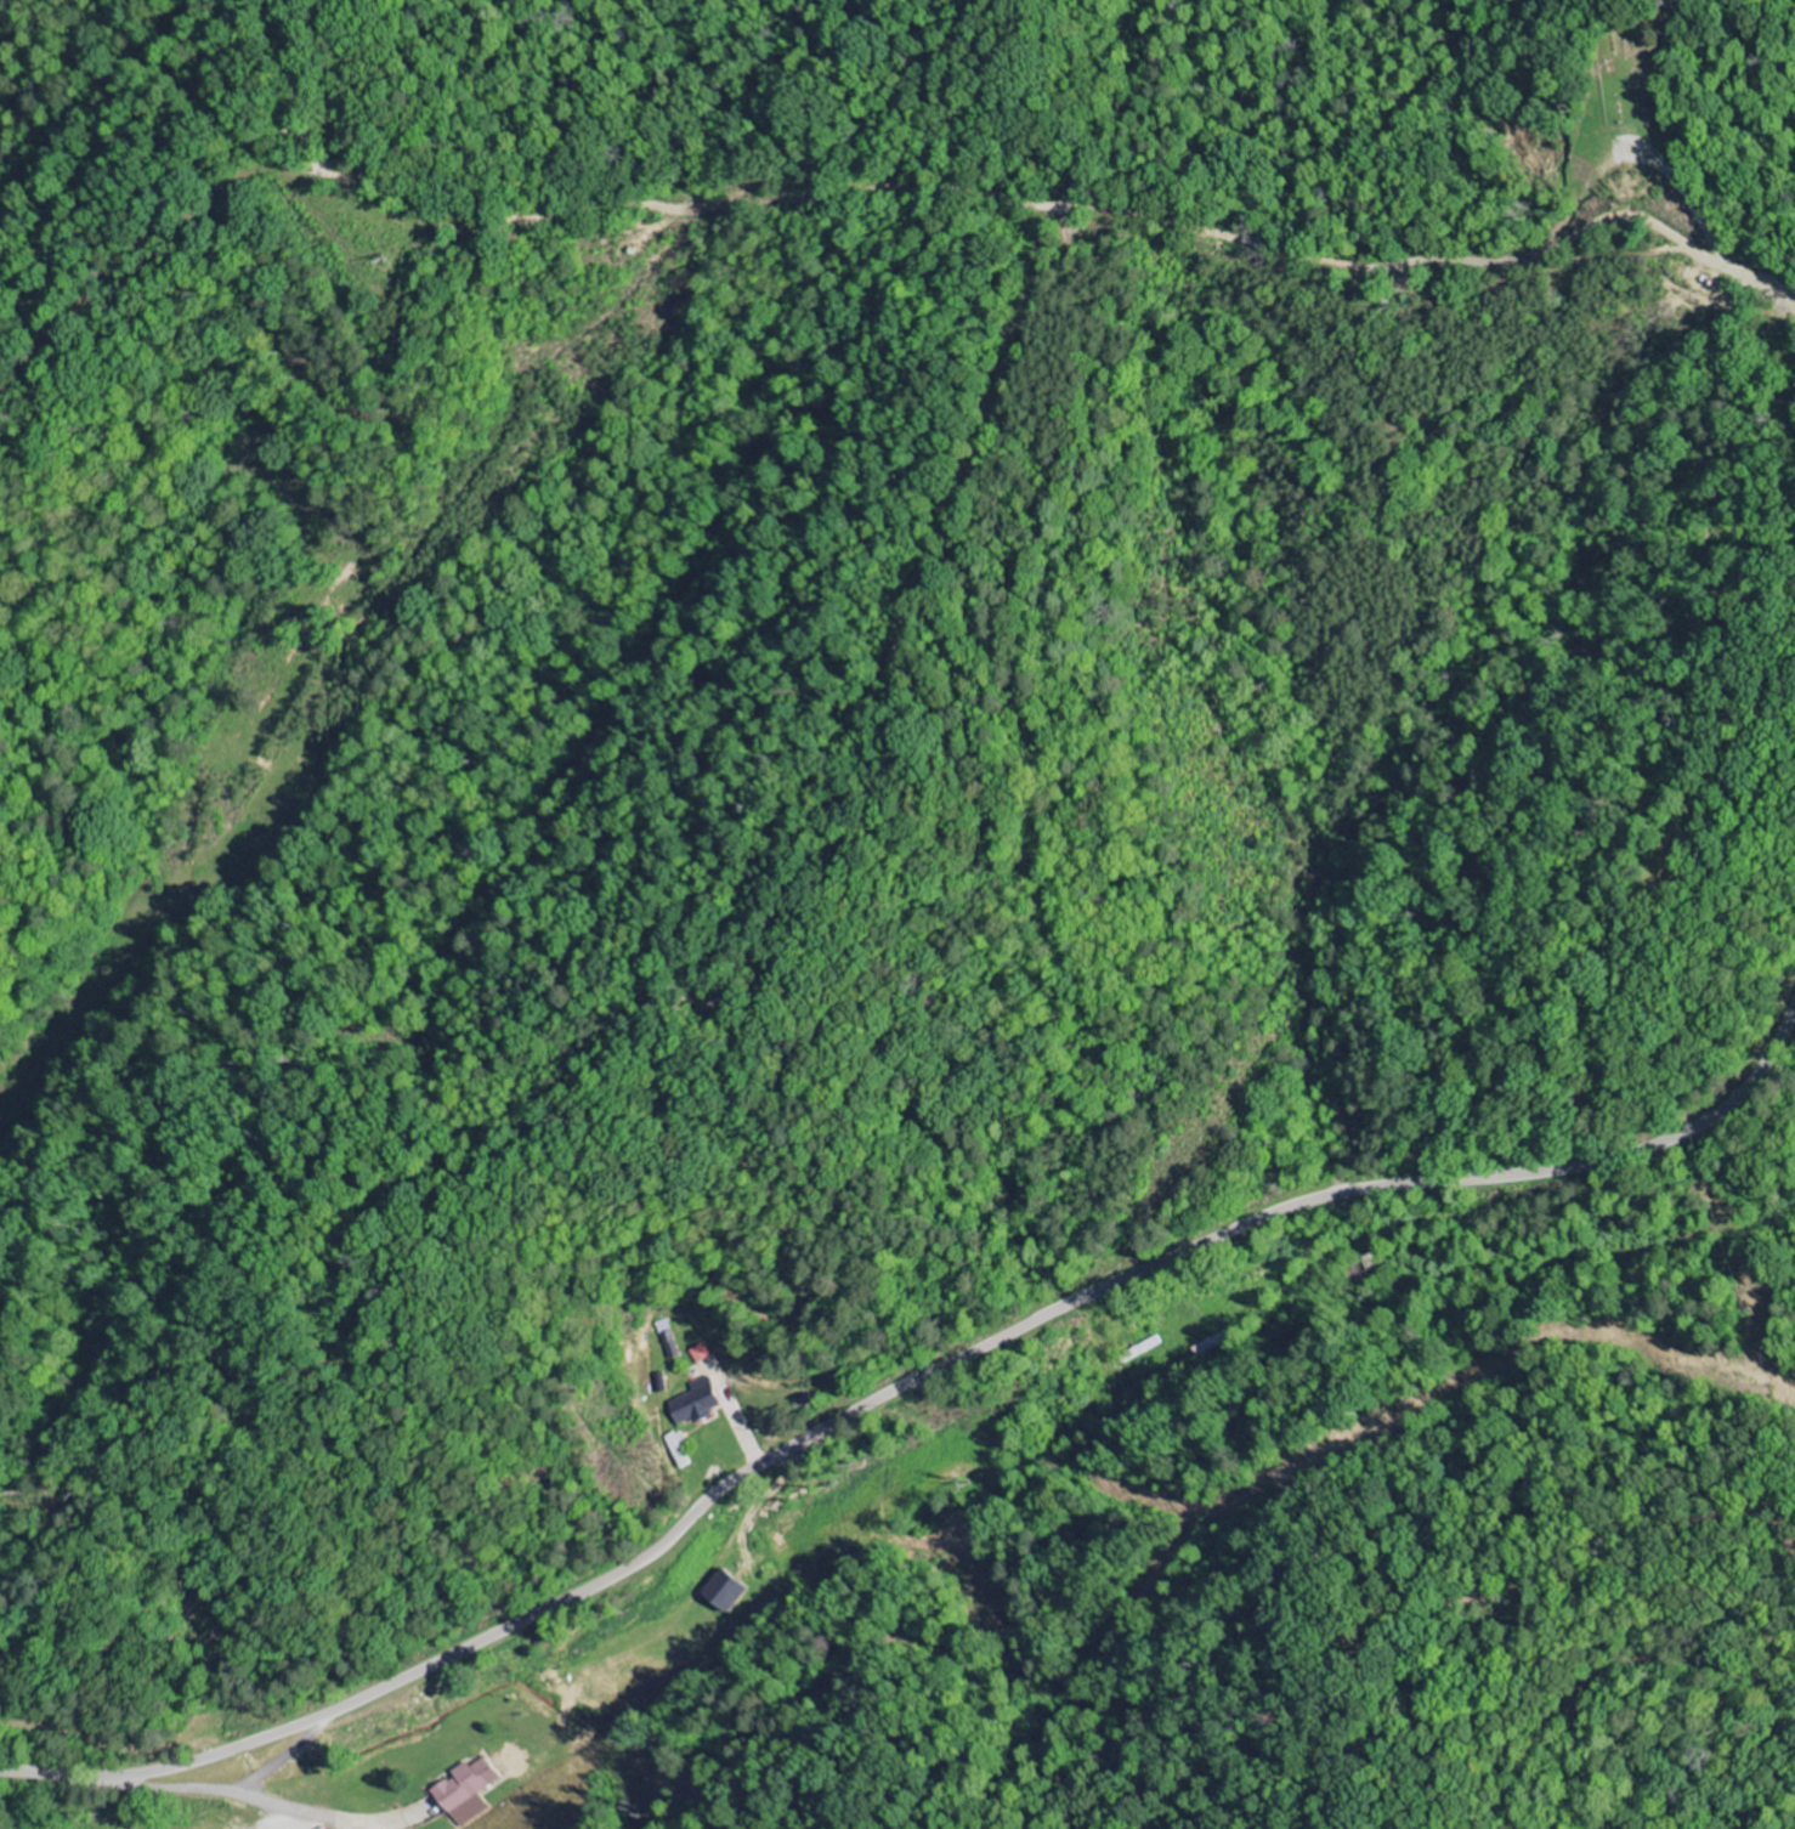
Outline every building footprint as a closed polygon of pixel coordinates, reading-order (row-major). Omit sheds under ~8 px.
[(700,1365),(713,1356),(705,1343),(692,1351),(700,1365)] [(675,1402),(685,1426),(699,1420),(700,1424),(720,1416),(718,1410),(728,1406),(715,1376),(696,1384),(699,1392),(675,1402)] [(757,1590),(733,1567),(710,1591),(734,1614),(757,1590)] [(457,1828),(487,1808),(478,1794),(502,1778),(488,1757),(474,1767),(471,1762),(455,1772),(457,1776),(434,1791),(457,1828)]
